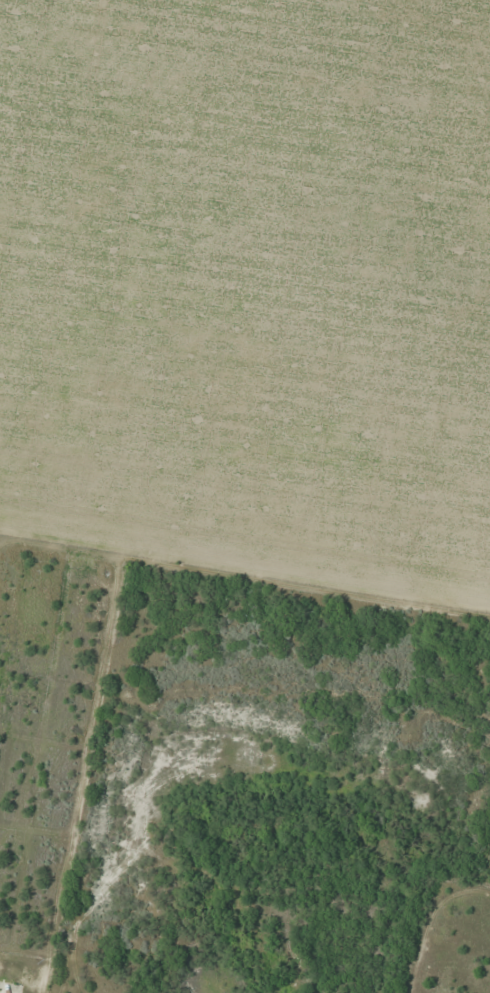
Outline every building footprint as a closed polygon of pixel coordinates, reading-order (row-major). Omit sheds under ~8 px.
[(23,985),(0,982),(0,992),(22,992),(23,985)]
